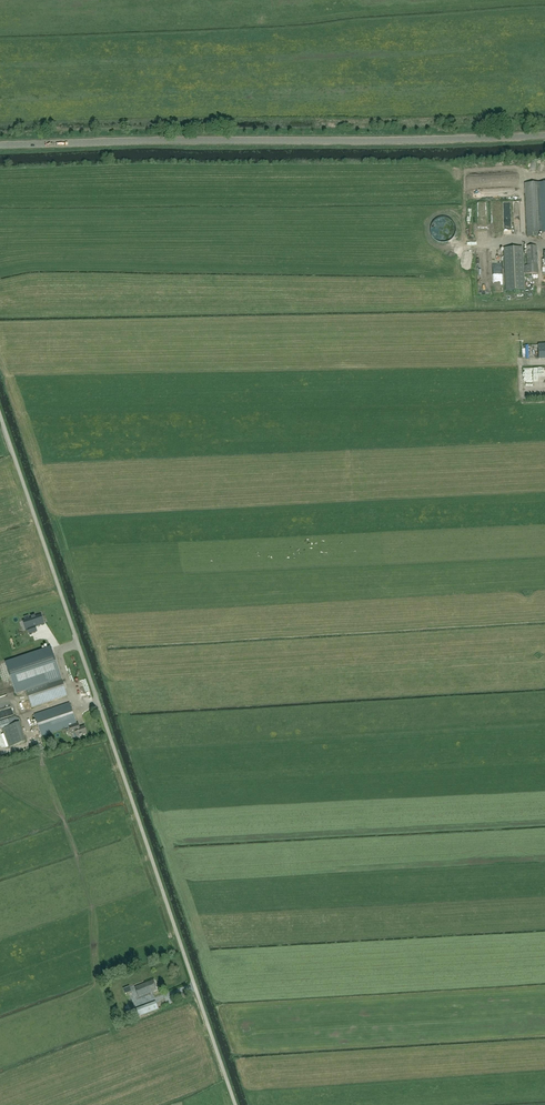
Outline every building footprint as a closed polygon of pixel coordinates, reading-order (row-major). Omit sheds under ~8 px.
[(526,183),(528,237),(538,237),(538,233),(544,233),(544,183),(526,183)] [(517,202),(502,205),(503,210),(505,210),(506,215),(514,214),(515,219),(520,218),(517,202)] [(492,226),(500,225),(499,204),(492,204),(492,226)] [(537,245),(526,246),(527,265),(525,266),(525,274),(539,273),(537,245)] [(504,248),(506,292),(525,290),(523,247),(504,248)] [(31,617),(22,620),(25,630),(27,629),(28,634),(37,631),(35,627),(44,624),(41,614),(35,616),(35,615),(31,617)] [(51,648),(6,663),(16,693),(26,690),(32,707),(67,696),(51,648)] [(84,691),(82,692),(85,704),(92,702),(88,688),(87,688),(86,684),(83,685),(84,691)] [(77,724),(70,703),(35,715),(42,736),(69,726),(72,734),(76,733),(77,737),(87,734),(85,726),(80,728),(78,723),(77,724)] [(13,723),(11,718),(0,721),(0,726),(13,723)] [(7,727),(13,746),(26,741),(19,722),(7,727)] [(139,997),(158,990),(154,980),(135,988),(139,997)] [(119,992),(123,1007),(135,1003),(131,988),(119,992)] [(156,1002),(130,1011),(133,1018),(158,1009),(156,1002)]
